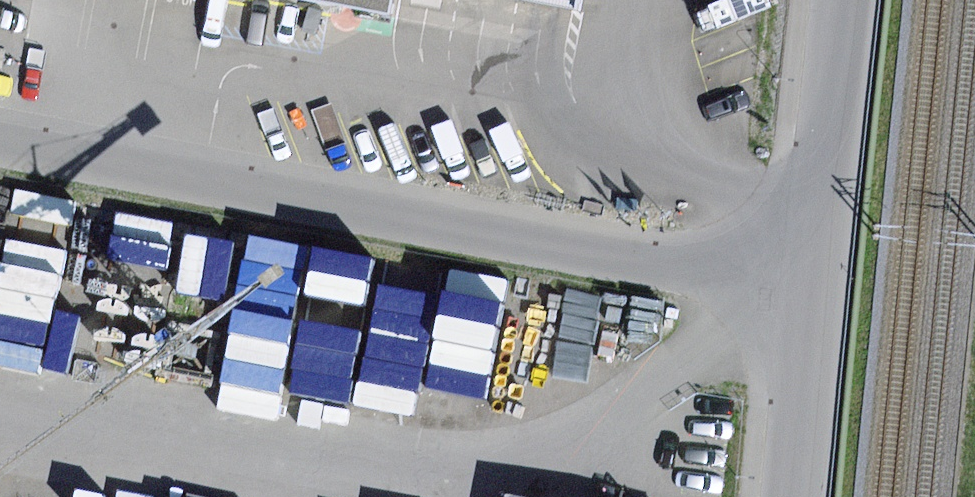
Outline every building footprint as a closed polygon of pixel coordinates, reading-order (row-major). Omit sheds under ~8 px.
[(394,14),(396,0),(316,0),(394,14)] [(587,10),(588,0),(531,0),(587,10)] [(0,268),(0,377),(36,385),(79,193),(20,180),(0,268)] [(109,268),(233,286),(242,227),(117,210),(109,268)] [(490,385),(511,272),(315,235),(310,263),(250,251),(222,398),(412,434),(423,372),(490,385)]
